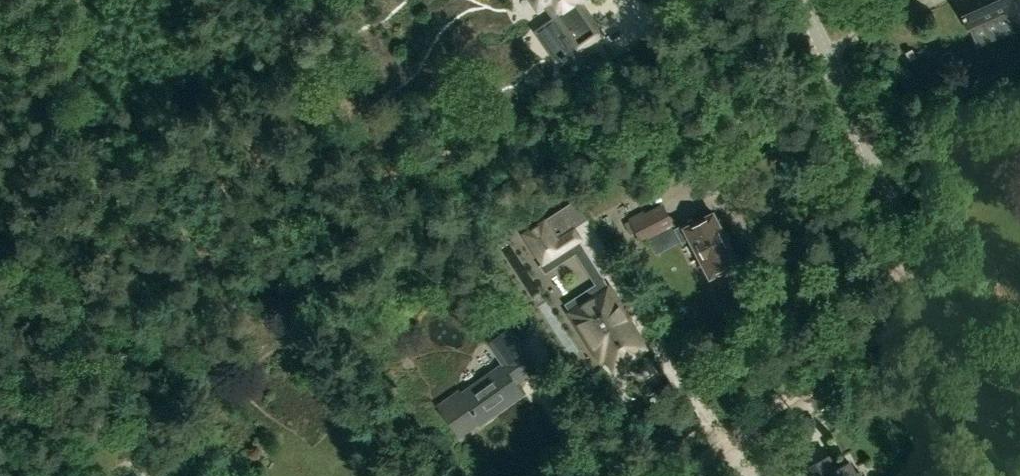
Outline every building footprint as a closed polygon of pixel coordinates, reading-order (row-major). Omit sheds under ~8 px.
[(538,7),(545,2),(556,18),(536,31),(558,63),(563,59),(563,61),(567,58),(566,56),(600,33),(587,15),(583,18),(574,5),(578,2),(581,0),(533,0),(538,7)] [(969,27),(1007,10),(1015,30),(1019,28),(1019,0),(956,0),(969,27)] [(630,234),(635,231),(642,243),(648,239),(675,225),(663,203),(645,213),(643,210),(629,218),(630,220),(624,223),(630,234)] [(683,240),(690,236),(711,276),(739,261),(713,212),(699,219),(698,217),(677,228),(683,240)] [(524,232),(544,263),(582,238),(575,226),(558,237),(545,218),(524,232)] [(648,346),(630,319),(631,318),(620,302),(621,301),(610,285),(570,311),(592,344),(597,341),(614,368),(648,346)] [(459,390),(438,405),(450,421),(470,406),(482,422),(522,392),(514,382),(536,366),(525,350),(526,349),(510,326),(487,343),(502,365),(462,394),(459,390)] [(806,468),(810,475),(861,475),(858,471),(854,473),(848,462),(835,469),(829,456),(806,468)]
